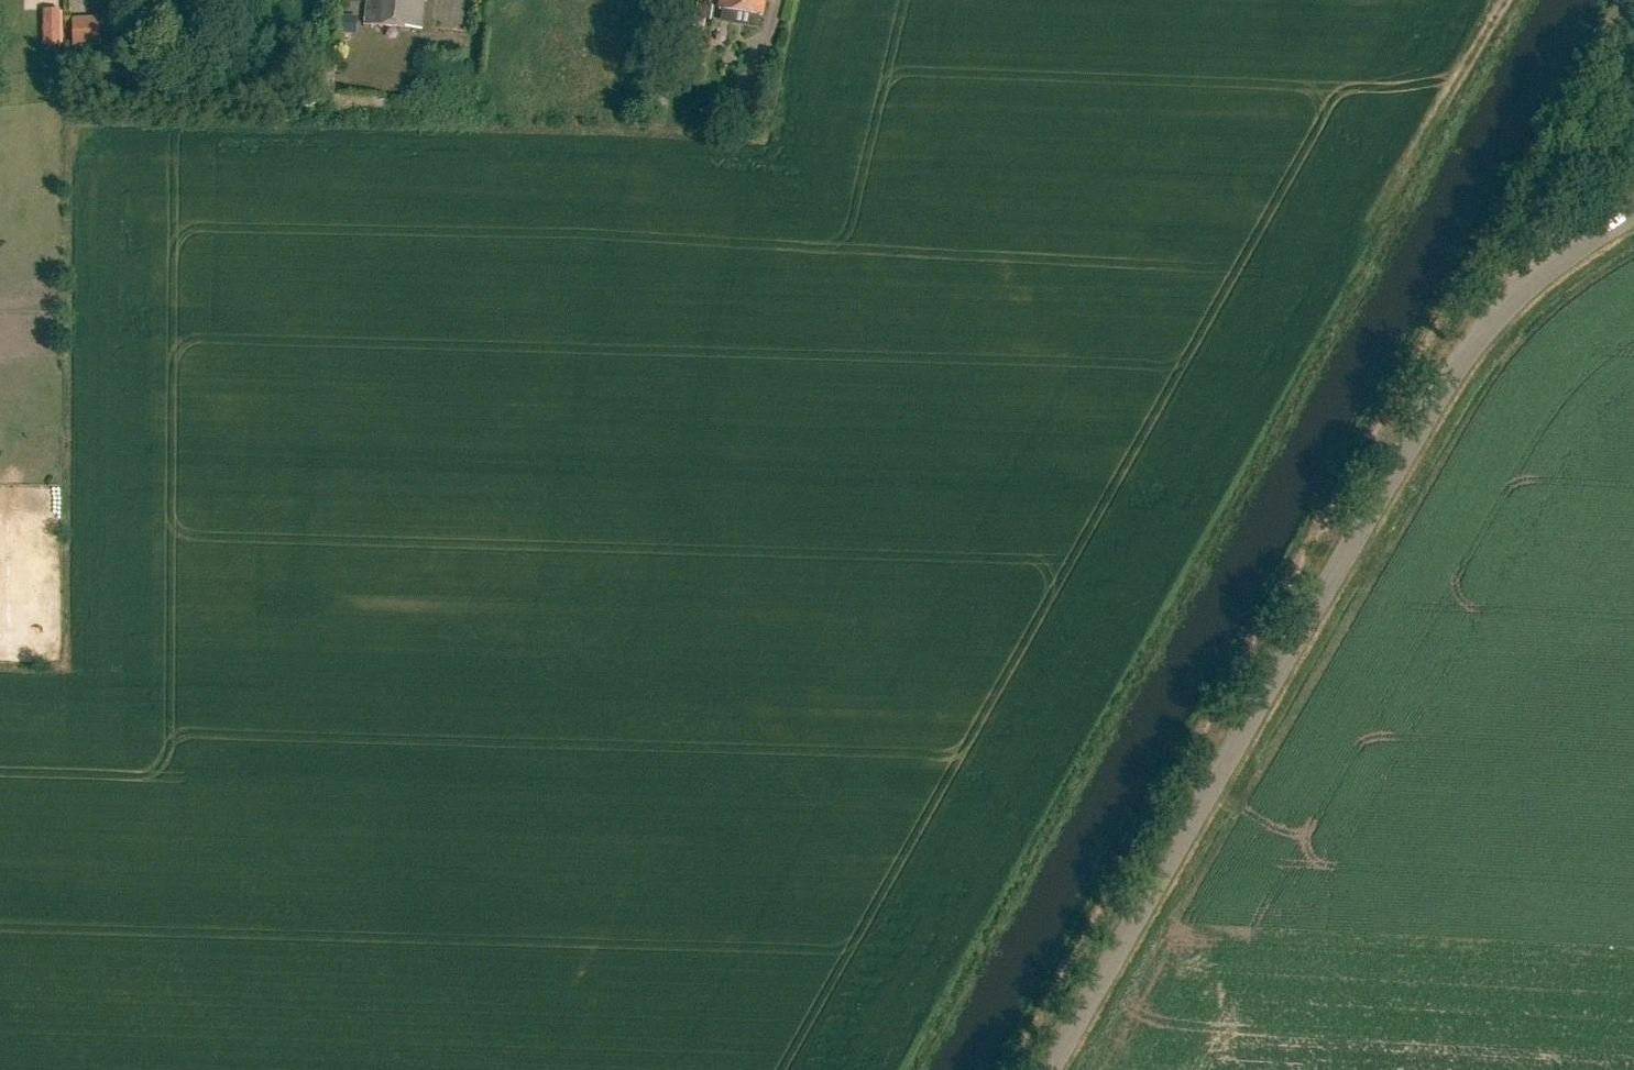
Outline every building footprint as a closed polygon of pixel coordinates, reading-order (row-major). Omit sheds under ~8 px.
[(367,26),(424,30),(426,0),(369,0),(367,26)] [(719,8),(764,16),(766,0),(720,0),(719,8)] [(714,17),(715,5),(697,4),(696,16),(714,17)] [(61,47),(61,11),(45,11),(45,47),(61,47)] [(98,17),(72,18),(73,46),(99,45),(98,17)]
